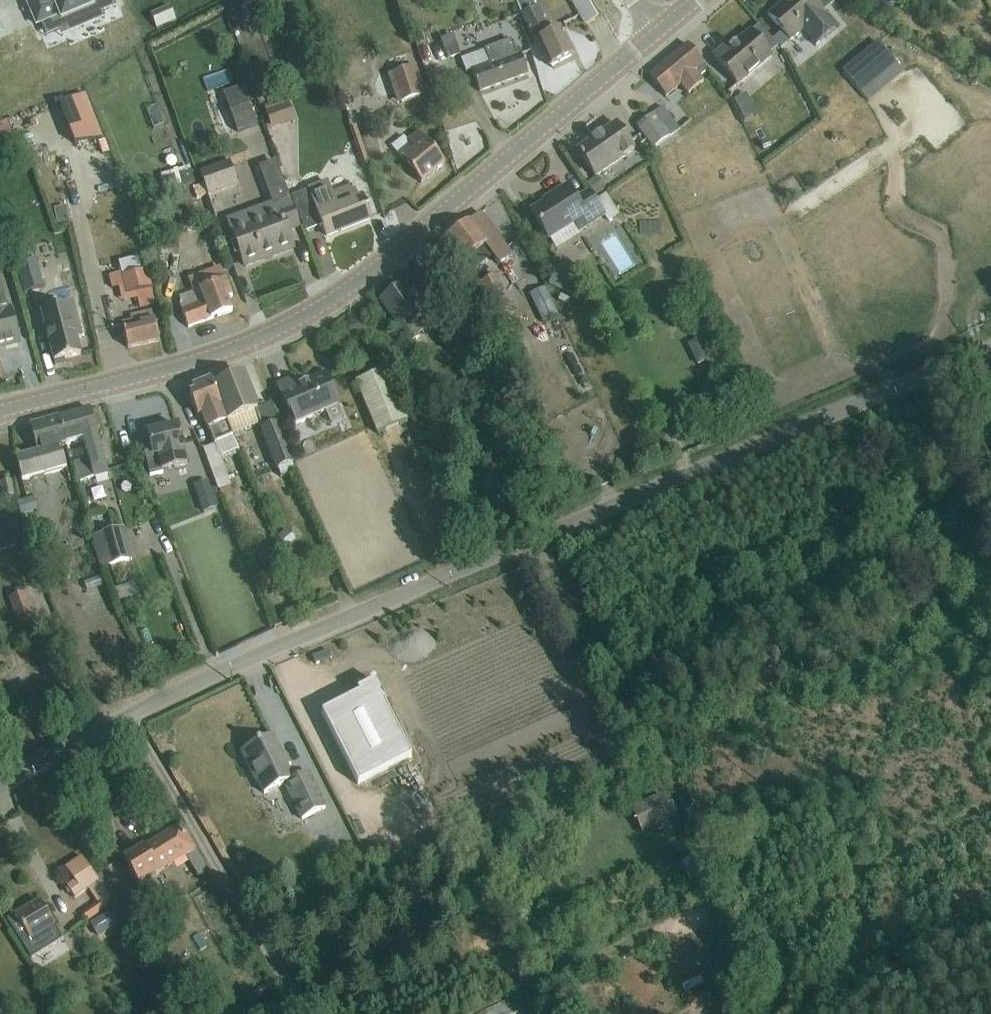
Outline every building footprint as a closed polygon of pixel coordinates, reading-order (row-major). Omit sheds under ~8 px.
[(27,3),(37,25),(59,16),(61,21),(94,7),(92,2),(97,0),(35,0),(27,3)] [(521,15),(520,15),(532,39),(536,37),(550,67),(573,56),(560,29),(549,34),(534,3),(532,4),(530,0),(518,0),(514,2),(521,15)] [(598,19),(588,0),(572,0),(586,25),(598,19)] [(824,13),(813,0),(787,0),(768,16),(790,42),(804,30),(817,45),(836,29),(823,14),(824,13)] [(170,7),(151,15),(157,29),(176,21),(170,7)] [(565,33),(593,60),(606,47),(578,19),(565,33)] [(724,47),(712,56),(738,86),(772,58),(769,54),(778,47),(759,25),(750,32),(749,32),(727,51),(724,47)] [(452,34),(441,38),(448,58),(459,54),(452,34)] [(849,71),(874,96),(894,76),(890,72),(901,61),(880,40),(849,71)] [(490,64),(472,71),(473,73),(477,83),(480,92),(527,75),(519,55),(516,56),(511,41),(485,50),(490,64)] [(695,74),(704,66),(687,45),(659,68),(664,74),(654,82),(667,97),(685,82),(693,92),(703,83),(695,74)] [(366,59),(356,63),(362,78),(373,73),(366,59)] [(402,102),(420,96),(411,68),(392,74),(402,102)] [(539,78),(491,88),(498,120),(546,110),(539,78)] [(223,95),(223,96),(237,132),(256,125),(242,88),(223,95)] [(749,117),(760,111),(748,89),(737,94),(749,117)] [(86,95),(60,105),(76,144),(103,139),(86,95)] [(237,132),(223,96),(212,100),(225,136),(237,132)] [(637,126),(654,149),(680,129),(663,107),(637,126)] [(15,119),(0,124),(0,153),(24,145),(15,119)] [(597,177),(635,151),(616,124),(577,151),(595,178),(597,177)] [(420,183),(444,164),(418,133),(408,141),(404,137),(391,148),(420,183)] [(230,162),(199,173),(208,196),(238,185),(230,162)] [(161,174),(166,192),(197,183),(191,165),(161,174)] [(286,232),(299,228),(276,165),(262,170),(278,213),(232,229),(245,267),(292,250),(286,232)] [(293,171),(283,175),(291,196),(302,192),(293,171)] [(595,178),(586,184),(595,196),(605,189),(597,177),(595,178)] [(291,196),(305,232),(322,225),(327,236),(371,219),(367,209),(369,209),(367,206),(366,207),(363,197),(358,199),(354,189),(355,188),(354,185),(332,194),(327,183),(302,192),(291,196)] [(606,194),(595,201),(589,192),(576,200),(567,186),(554,194),(555,197),(531,212),(548,239),(574,223),(579,231),(604,215),(608,221),(618,214),(606,194)] [(512,254),(480,213),(444,241),(461,263),(471,255),(479,265),(492,254),(500,264),(512,254)] [(626,235),(611,240),(621,269),(636,264),(626,235)] [(121,273),(109,276),(112,289),(124,286),(126,295),(136,293),(139,309),(155,305),(146,270),(141,272),(138,259),(119,263),(121,273)] [(24,293),(43,288),(35,261),(16,266),(24,293)] [(558,268),(550,286),(568,294),(576,277),(558,268)] [(191,282),(199,304),(181,311),(188,328),(232,311),(227,299),(232,297),(226,281),(211,286),(208,276),(191,282)] [(478,285),(497,326),(515,318),(497,276),(478,285)] [(401,347),(403,349),(406,346),(408,345),(408,346),(422,336),(419,332),(444,313),(421,282),(408,291),(404,285),(381,301),(398,325),(394,327),(402,338),(398,340),(400,342),(399,343),(401,347)] [(16,344),(9,313),(6,314),(0,288),(0,348),(16,344)] [(557,317),(545,291),(533,297),(545,322),(557,317)] [(560,295),(558,300),(567,305),(570,299),(560,295)] [(41,310),(54,361),(80,354),(77,340),(81,339),(72,302),(41,310)] [(127,348),(159,341),(154,320),(153,320),(151,312),(130,317),(131,322),(121,324),(127,348)] [(704,339),(691,343),(696,362),(709,358),(704,339)] [(378,434),(408,422),(386,369),(356,382),(378,434)] [(243,375),(214,387),(229,422),(228,422),(233,434),(262,422),(257,410),(243,375)] [(295,425),(339,406),(326,375),(296,388),(293,380),(278,387),(295,425)] [(229,422),(214,387),(212,381),(192,389),(194,394),(190,396),(198,418),(203,416),(216,445),(204,450),(221,492),(232,488),(224,467),(223,463),(242,455),(233,434),(228,422),(229,422)] [(89,410),(60,419),(67,446),(84,441),(88,459),(75,462),(81,483),(108,475),(89,410)] [(67,446),(60,419),(32,427),(39,453),(16,460),(22,481),(67,469),(61,448),(67,446)] [(291,464),(294,462),(278,424),(261,430),(278,469),(291,464)] [(171,471),(175,470),(188,467),(184,450),(178,427),(147,435),(150,448),(143,450),(150,476),(171,471)] [(427,458),(423,449),(412,453),(416,463),(427,458)] [(291,464),(278,469),(281,478),(295,473),(291,464)] [(14,495),(11,481),(1,483),(4,497),(14,495)] [(98,501),(111,499),(108,485),(95,488),(98,501)] [(462,485),(447,493),(451,501),(466,494),(462,485)] [(212,494),(199,499),(204,511),(217,506),(212,494)] [(35,498),(18,502),(21,515),(39,510),(35,498)] [(17,545),(9,520),(0,523),(0,551),(17,545)] [(50,529),(51,538),(70,537),(69,527),(50,529)] [(110,567),(132,561),(123,531),(101,537),(110,567)] [(285,548),(294,540),(287,531),(278,539),(285,548)] [(265,575),(256,579),(262,591),(271,587),(265,575)] [(120,588),(126,604),(145,597),(140,581),(120,588)] [(293,603),(298,601),(291,586),(279,590),(286,606),(293,603)] [(21,631),(36,626),(23,587),(8,592),(21,631)] [(221,629),(225,624),(225,617),(219,612),(214,613),(209,617),(209,624),(214,629),(221,629)] [(359,694),(322,713),(358,784),(412,757),(385,704),(387,703),(377,682),(358,692),(359,694)] [(272,737),(241,753),(255,783),(257,782),(263,795),(283,787),(300,821),(325,809),(308,774),(294,780),(288,767),(290,766),(286,757),(283,758),(272,737)] [(677,813),(673,803),(667,805),(663,795),(632,809),(642,833),(674,819),(672,815),(677,813)] [(198,877),(208,871),(181,826),(144,849),(144,848),(124,861),(139,886),(159,874),(186,857),(198,877)] [(690,883),(707,875),(698,855),(681,863),(690,883)] [(81,858),(65,868),(75,883),(67,887),(75,899),(88,891),(97,903),(82,914),(88,922),(116,902),(98,870),(91,874),(81,858)] [(7,921),(31,961),(63,941),(39,902),(7,921)] [(109,911),(89,924),(98,938),(118,925),(109,911)] [(731,977),(708,989),(717,1006),(739,993),(731,977)]
